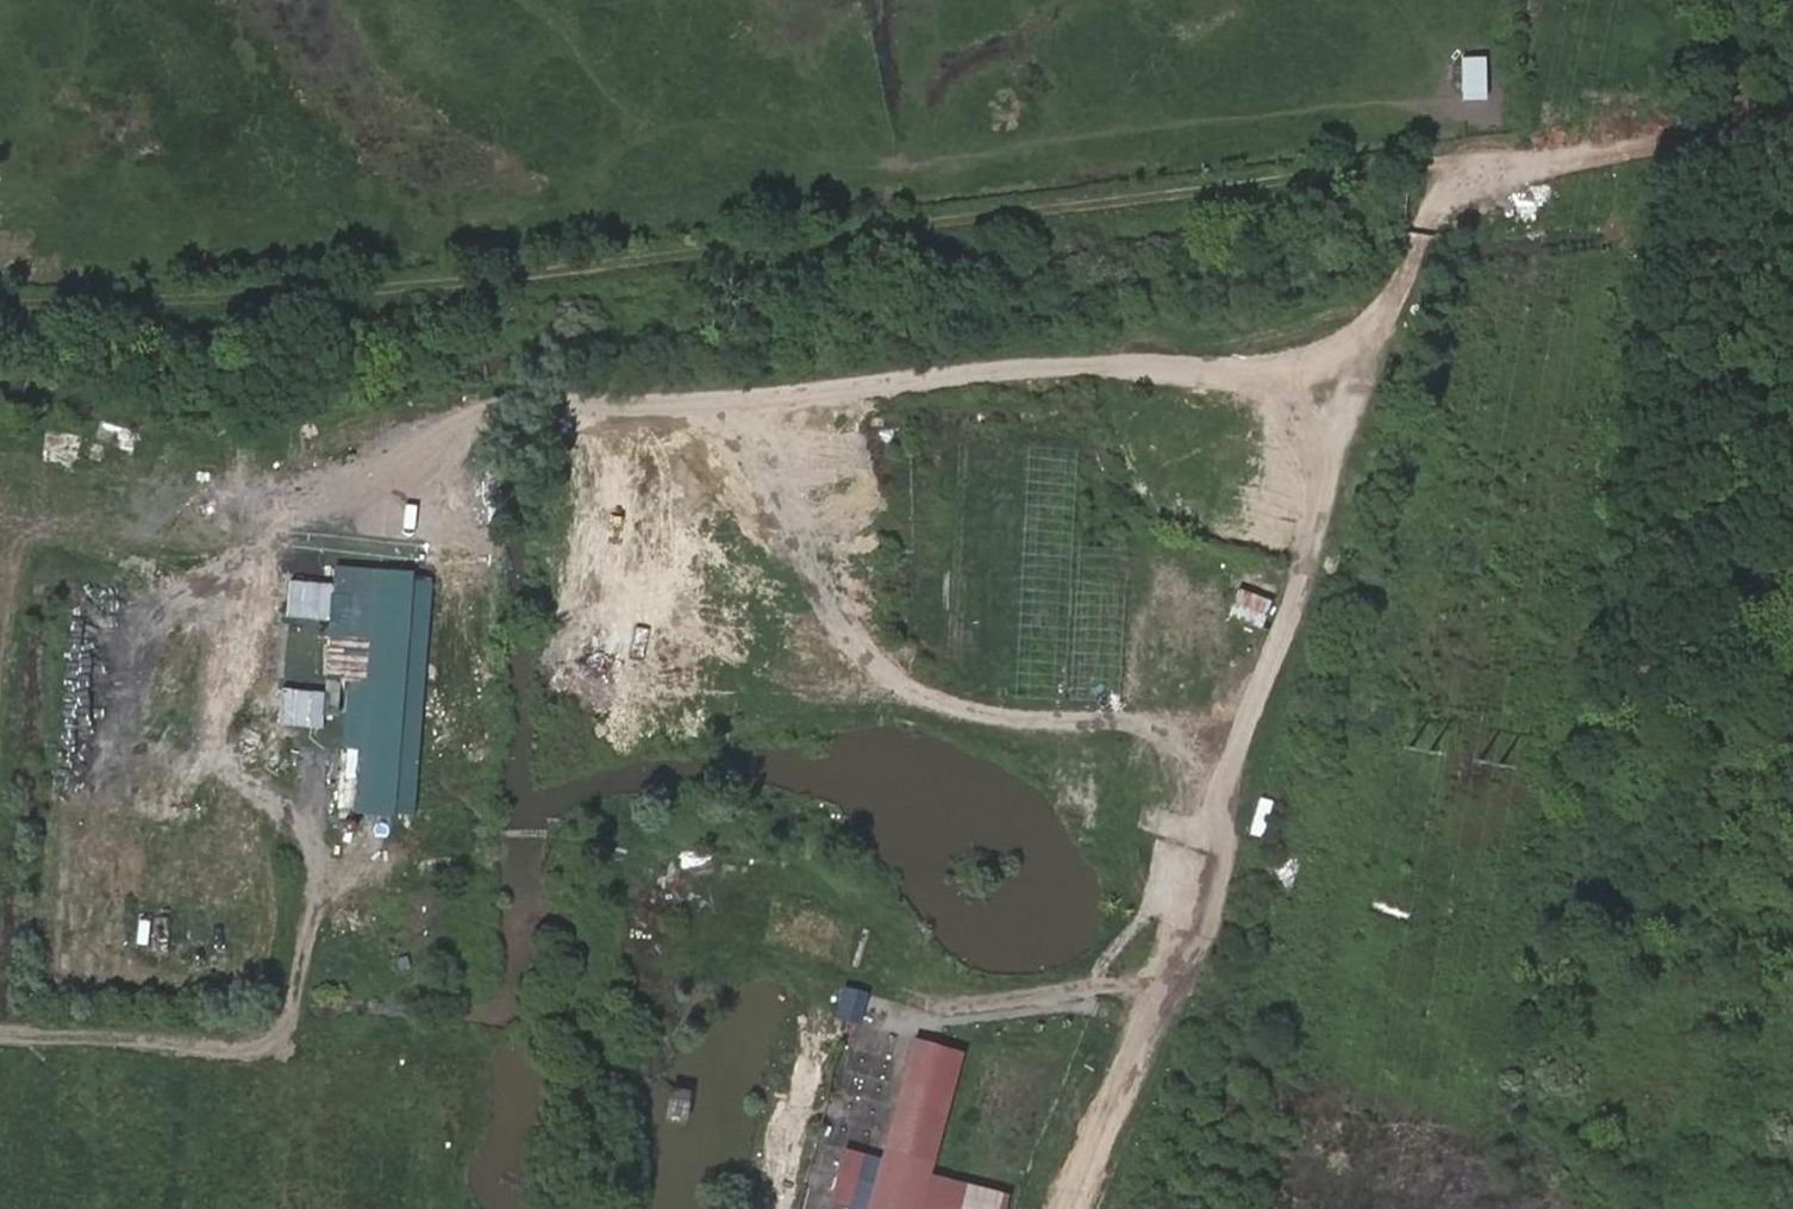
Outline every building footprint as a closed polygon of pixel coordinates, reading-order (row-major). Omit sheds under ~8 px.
[(1482,56),(1458,58),(1460,101),(1485,100),(1482,56)] [(414,818),(429,573),(326,567),(319,674),(339,675),(331,813),(414,818)] [(885,1118),(937,1134),(964,1049),(912,1033),(885,1118)] [(683,1123),(689,1087),(667,1083),(661,1119),(683,1123)] [(1005,1186),(923,1174),(918,1208),(1002,1208),(1005,1186)]
